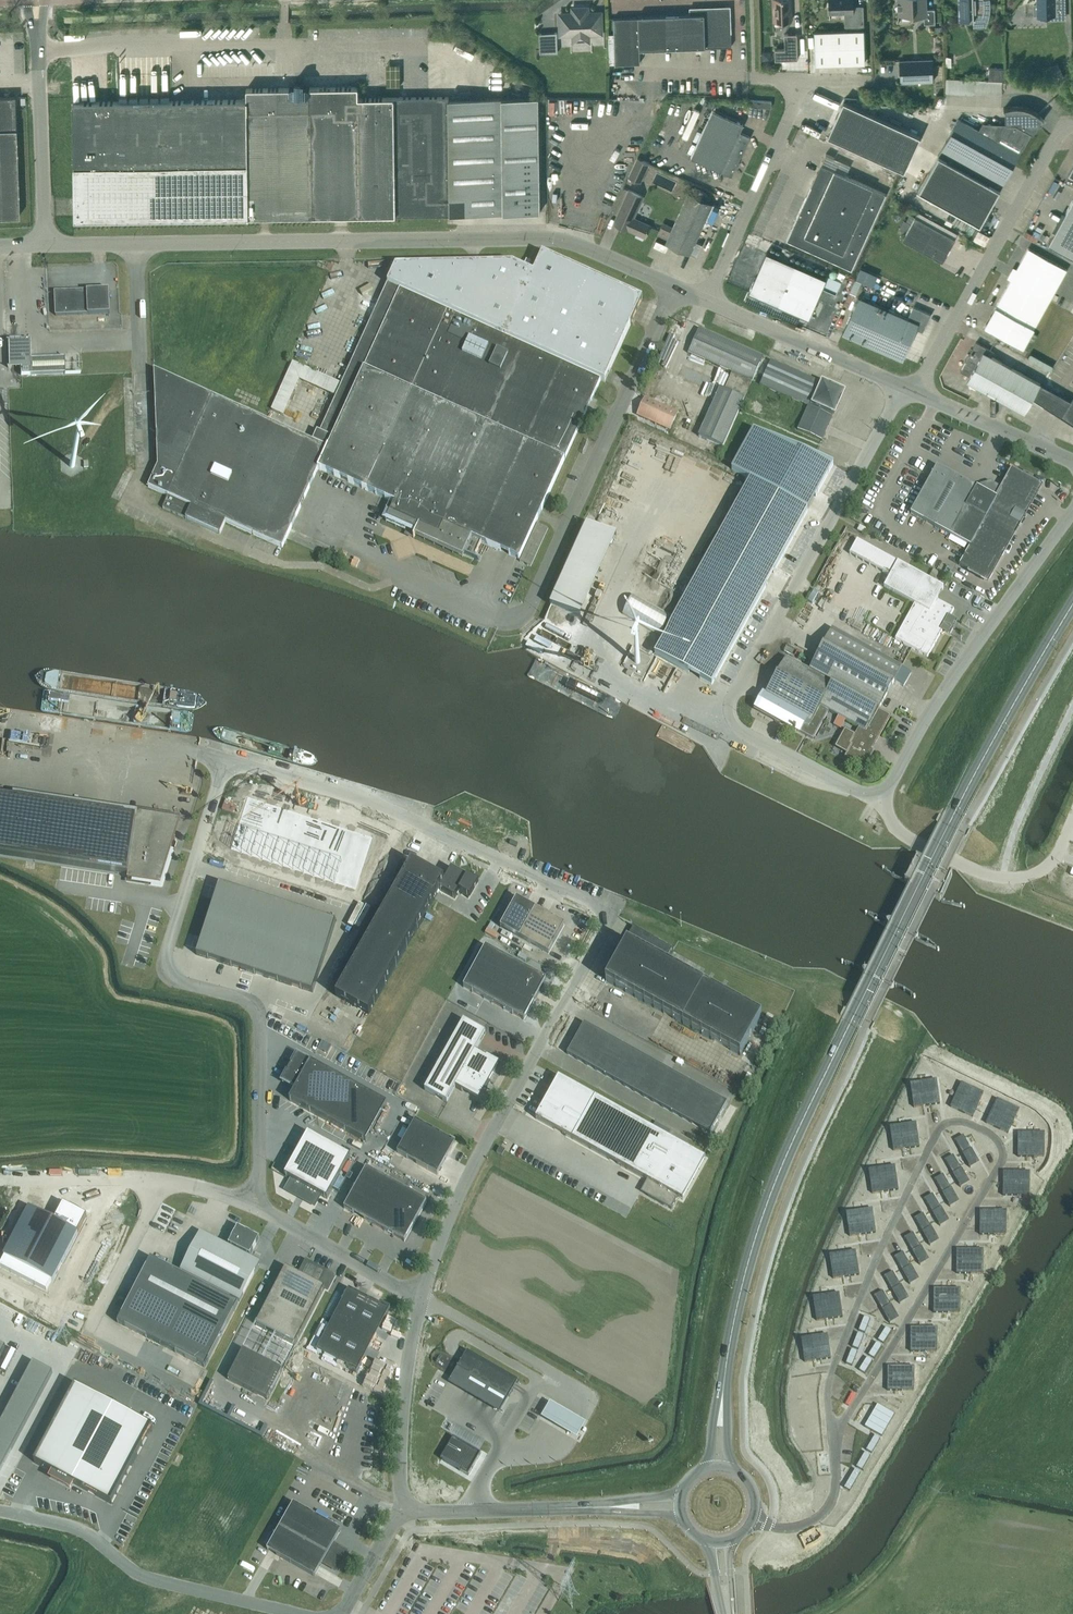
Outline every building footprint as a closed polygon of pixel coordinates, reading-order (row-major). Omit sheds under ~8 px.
[(774,21),(792,21),(791,0),(774,0),(774,21)] [(830,14),(845,13),(846,26),(864,26),(863,6),(854,7),(853,0),(829,0),(830,14)] [(898,15),(913,14),(913,17),(924,17),(925,24),(936,24),(935,9),(927,9),(927,0),(897,0),(898,15)] [(987,26),(988,24),(989,18),(990,15),(990,12),(991,7),(990,0),(958,0),(959,19),(973,19),(974,27),(987,26)] [(1038,5),(1034,5),(1035,14),(1038,14),(1039,19),(1065,18),(1064,0),(1038,0),(1038,5)] [(558,12),(559,37),(572,36),(572,43),(591,43),(591,35),(603,35),(603,10),(590,11),(590,6),(571,6),(571,11),(558,12)] [(658,15),(640,16),(640,18),(615,19),(617,64),(642,63),(642,49),(659,49),(732,46),(730,6),(690,8),(691,14),(658,15)] [(864,30),(815,32),(816,65),(865,63),(864,30)] [(558,32),(539,32),(540,53),(558,52),(558,32)] [(785,49),(775,49),(776,59),(798,59),(797,34),(785,34),(785,49)] [(771,59),(771,50),(762,51),(762,60),(771,59)] [(933,59),(900,60),(901,82),(934,81),(933,59)] [(1065,77),(1058,63),(1049,67),(1056,82),(1065,77)] [(989,80),(1002,80),(1005,80),(1006,69),(989,68),(989,80)] [(337,216),(450,215),(451,214),(451,213),(541,212),(539,98),(449,99),(449,98),(449,97),(448,97),(358,98),(358,88),(358,87),(357,87),(337,87),(335,87),(310,88),(307,85),(304,85),(304,81),(295,81),(295,85),(293,85),(290,88),(247,88),(247,99),(73,102),(74,122),(75,220),(246,217),(313,216),(337,216)] [(20,217),(15,96),(0,97),(0,218),(20,217)] [(751,101),(750,106),(771,108),(772,108),(772,101),(751,99),(751,101)] [(844,101),(828,136),(904,171),(920,136),(844,101)] [(983,123),(979,130),(959,119),(941,151),(942,151),(939,155),(919,191),(980,225),(1001,189),(1000,189),(1003,185),(1012,167),(1020,153),(1022,150),(1031,133),(1044,119),(1043,118),(1042,117),(1041,116),(1039,114),(1038,113),(1037,112),(1036,112),(1035,111),(1033,110),(1032,110),(1031,109),(1030,108),(1026,107),(1019,106),(1015,106),(1014,106),(1013,106),(1010,107),(1009,107),(1008,107),(1005,108),(1007,123),(983,123)] [(691,157),(732,176),(750,137),(740,132),(744,124),(713,110),(691,157)] [(846,176),(851,166),(835,158),(826,154),(787,240),(852,270),(887,194),(846,176)] [(641,183),(651,163),(639,157),(629,177),(641,183)] [(650,225),(634,218),(644,196),(630,190),(616,220),(623,223),(621,226),(637,233),(635,237),(644,240),(650,225)] [(672,231),(661,226),(659,229),(665,232),(664,234),(669,237),(666,243),(690,254),(713,203),(689,192),(672,231)] [(1072,256),(1072,198),(1049,243),(1072,256)] [(906,222),(911,225),(903,240),(943,262),(956,239),(915,217),(910,214),(906,222)] [(985,327),(1023,348),(1029,351),(1038,335),(1032,332),(1067,270),(1029,249),(1016,271),(1014,270),(1011,276),(1013,277),(985,327)] [(827,278),(767,252),(749,292),(809,318),(827,278)] [(396,266),(341,384),(293,362),(271,410),(283,415),(300,380),(335,396),(319,432),(317,431),(312,441),(154,369),(158,466),(148,487),(168,496),(163,508),(220,534),(225,522),(283,548),(318,469),(321,470),(366,490),(395,503),(390,513),(388,519),(416,531),(414,536),(463,557),(471,538),(519,559),(532,565),(548,528),(536,523),(600,380),(605,382),(642,298),(542,253),(533,273),(513,263),(396,266)] [(526,259),(523,266),(528,268),(531,262),(526,259)] [(861,282),(855,280),(849,292),(855,294),(861,282)] [(110,314),(109,290),(55,292),(56,316),(110,314)] [(913,306),(908,318),(859,297),(843,333),(903,360),(903,359),(917,328),(921,330),(923,329),(931,315),(913,306)] [(52,329),(66,328),(65,317),(52,317),(52,329)] [(772,361),(763,357),(699,329),(688,353),(732,372),(724,390),(720,388),(699,437),(707,440),(723,447),(752,381),(762,386),(772,361)] [(31,340),(8,340),(8,341),(9,367),(9,368),(21,367),(21,375),(65,374),(81,374),(81,373),(65,374),(65,358),(31,359),(30,340),(31,340)] [(997,353),(986,347),(977,342),(961,371),(970,376),(968,381),(1025,413),(1041,384),(994,358),(997,353)] [(819,382),(772,361),(762,386),(808,406),(797,430),(818,440),(840,391),(819,382)] [(1061,417),(1072,424),(1072,398),(1072,400),(1041,384),(1032,399),(1061,417)] [(677,413),(645,399),(638,415),(670,429),(677,413)] [(655,653),(712,685),(833,465),(754,430),(735,465),(732,470),(751,480),(655,653)] [(1003,488),(991,481),(974,486),(937,466),(911,514),(970,546),(959,565),(988,581),(1041,486),(1012,470),(1003,488)] [(380,523),(375,535),(381,537),(386,526),(380,523)] [(617,539),(587,526),(551,605),(581,619),(617,539)] [(867,530),(860,526),(858,530),(864,534),(867,530)] [(884,587),(915,604),(908,616),(895,639),(921,653),(928,657),(942,632),(943,630),(950,634),(953,628),(949,626),(952,620),(949,619),(954,609),(937,600),(944,587),(934,582),(928,579),(898,562),(857,540),(849,554),(890,577),(884,587)] [(634,595),(625,614),(663,633),(673,614),(634,595)] [(829,711),(860,728),(866,731),(878,710),(894,681),(904,687),(911,673),(902,668),(832,629),(809,671),(786,658),(766,695),(763,693),(753,709),(800,736),(801,733),(813,739),(829,711)] [(890,716),(878,710),(866,731),(860,728),(856,735),(845,729),(834,748),(847,754),(845,758),(865,769),(874,753),(875,750),(872,749),(890,716)] [(28,794),(27,801),(56,806),(58,799),(28,794)] [(245,799),(229,852),(355,890),(371,838),(245,799)] [(128,876),(128,880),(161,885),(175,840),(171,838),(174,819),(138,813),(137,822),(0,801),(0,856),(128,876)] [(412,862),(337,994),(336,996),(369,1014),(439,890),(455,898),(458,892),(468,897),(476,883),(467,878),(466,879),(451,870),(445,881),(412,862)] [(1062,885),(1066,873),(1060,871),(1056,883),(1062,885)] [(220,883),(197,954),(312,992),(336,922),(220,883)] [(565,925),(516,898),(500,927),(548,954),(565,925)] [(884,923),(886,925),(913,939),(915,939),(917,939),(918,938),(918,936),(918,935),(916,934),(889,920),(888,920),(886,920),(885,920),(884,921),(884,922),(884,923)] [(627,943),(606,981),(683,1024),(740,1056),(761,1017),(664,963),(672,949),(674,951),(675,949),(631,925),(631,927),(632,928),(625,942),(627,943)] [(486,946),(463,987),(524,1020),(546,980),(486,946)] [(860,972),(862,974),(889,988),(891,988),(893,988),(894,987),(894,985),(894,983),(892,982),(865,969),(864,968),(862,968),(861,969),(860,970),(860,971),(860,972)] [(765,1024),(775,1028),(780,1016),(770,1012),(765,1024)] [(463,1090),(478,1098),(485,1087),(487,1088),(491,1082),(488,1080),(493,1072),(495,1072),(500,1063),(487,1056),(486,1057),(476,1051),(486,1033),(464,1021),(425,1090),(446,1103),(455,1087),(461,1091),(463,1090)] [(727,1103),(685,1079),(584,1023),(567,1054),(710,1134),(727,1103)] [(387,1104),(342,1079),(297,1055),(282,1082),(295,1089),(289,1101),(366,1143),(387,1104)] [(748,1074),(742,1085),(747,1089),(754,1077),(748,1074)] [(706,1159),(701,1156),(702,1153),(679,1140),(678,1142),(559,1076),(536,1118),(654,1184),(648,1196),(671,1209),(678,1197),(683,1200),(706,1159)] [(936,1080),(910,1084),(913,1108),(939,1104),(936,1080)] [(961,1083),(950,1107),(972,1117),(983,1093),(961,1083)] [(997,1100),(986,1123),(1008,1133),(1018,1110),(997,1100)] [(437,1175),(448,1156),(455,1143),(415,1120),(397,1153),(404,1157),(437,1175)] [(915,1123),(889,1127),(893,1151),(919,1147),(915,1123)] [(1018,1132),(1018,1156),(1044,1156),(1044,1132),(1018,1132)] [(350,1157),(337,1149),(308,1133),(285,1176),(292,1180),(287,1189),(315,1204),(320,1195),(327,1199),(337,1181),(350,1157)] [(963,1135),(955,1140),(970,1167),(979,1163),(963,1135)] [(459,1140),(456,1146),(461,1149),(465,1144),(459,1140)] [(953,1155),(945,1159),(960,1187),(968,1182),(953,1155)] [(894,1166),(868,1170),(872,1194),(898,1190),(894,1166)] [(427,1201),(406,1190),(367,1168),(344,1208),(405,1242),(427,1201)] [(1003,1171),(1003,1195),(1029,1196),(1029,1172),(1003,1171)] [(943,1174),(934,1179),(950,1206),(958,1202),(943,1174)] [(933,1194),(924,1198),(940,1226),(948,1221),(933,1194)] [(32,1205),(2,1263),(80,1303),(119,1227),(95,1215),(86,1233),(32,1205)] [(871,1209),(845,1213),(849,1237),(875,1233),(871,1209)] [(980,1210),(980,1234),(1006,1235),(1006,1211),(980,1210)] [(923,1213),(914,1218),(930,1245),(938,1241),(923,1213)] [(181,1272),(182,1272),(181,1274),(151,1258),(118,1323),(205,1368),(238,1304),(237,1303),(238,1301),(239,1302),(259,1263),(248,1257),(248,1255),(250,1256),(259,1238),(238,1227),(229,1245),(230,1246),(230,1247),(201,1232),(181,1272)] [(912,1233),(904,1237),(920,1265),(928,1260),(912,1233)] [(957,1250),(956,1274),(982,1274),(983,1250),(957,1250)] [(855,1252),(829,1256),(832,1279),(858,1275),(855,1252)] [(902,1252),(894,1257),(909,1284),(918,1280),(902,1252)] [(324,1290),(328,1292),(337,1276),(306,1259),(298,1274),(286,1268),(256,1325),(295,1345),(324,1290)] [(892,1272),(884,1276),(899,1304),(908,1299),(892,1272)] [(349,1289),(317,1351),(347,1367),(346,1369),(357,1374),(362,1364),(360,1363),(383,1317),(385,1318),(390,1308),(380,1303),(380,1305),(379,1305),(349,1289)] [(933,1289),(933,1313),(959,1313),(960,1289),(933,1289)] [(882,1291),(874,1296),(889,1323),(898,1319),(882,1291)] [(838,1294),(812,1298),(816,1322),(842,1318),(838,1294)] [(864,1317),(858,1331),(864,1334),(870,1319),(864,1317)] [(886,1328),(877,1341),(883,1345),(891,1332),(886,1328)] [(910,1328),(910,1352),(936,1352),(936,1328),(910,1328)] [(858,1333),(852,1347),(858,1350),(864,1336),(858,1333)] [(826,1336),(800,1340),(804,1363),(830,1359),(826,1336)] [(876,1343),(868,1356),(874,1359),(882,1346),(876,1343)] [(228,1380),(268,1400),(283,1370),(243,1350),(228,1380)] [(851,1350),(846,1364),(852,1366),(857,1352),(851,1350)] [(451,1379),(503,1409),(516,1387),(520,1381),(467,1351),(464,1356),(451,1379)] [(867,1358),(859,1371),(864,1374),(872,1361),(867,1358)] [(53,1373),(33,1362),(0,1425),(0,1472),(53,1373)] [(887,1367),(887,1391),(913,1391),(913,1367),(887,1367)] [(34,1462),(54,1473),(51,1477),(70,1488),(73,1483),(112,1504),(153,1426),(75,1385),(34,1462)] [(586,1424),(549,1403),(541,1418),(577,1439),(586,1424)] [(877,1406),(864,1428),(881,1438),(894,1416),(877,1406)] [(880,1440),(874,1437),(866,1452),(871,1455),(880,1440)] [(480,1454),(453,1438),(444,1452),(449,1454),(445,1461),(467,1475),(480,1454)] [(865,1454),(856,1469),(861,1472),(870,1457),(865,1454)] [(855,1471),(844,1490),(849,1493),(860,1474),(855,1471)] [(333,1544),(341,1530),(293,1503),(280,1527),(341,1561),(346,1551),(333,1544)] [(341,1561),(280,1527),(267,1550),(315,1576),(322,1563),(336,1570),(341,1561)]
